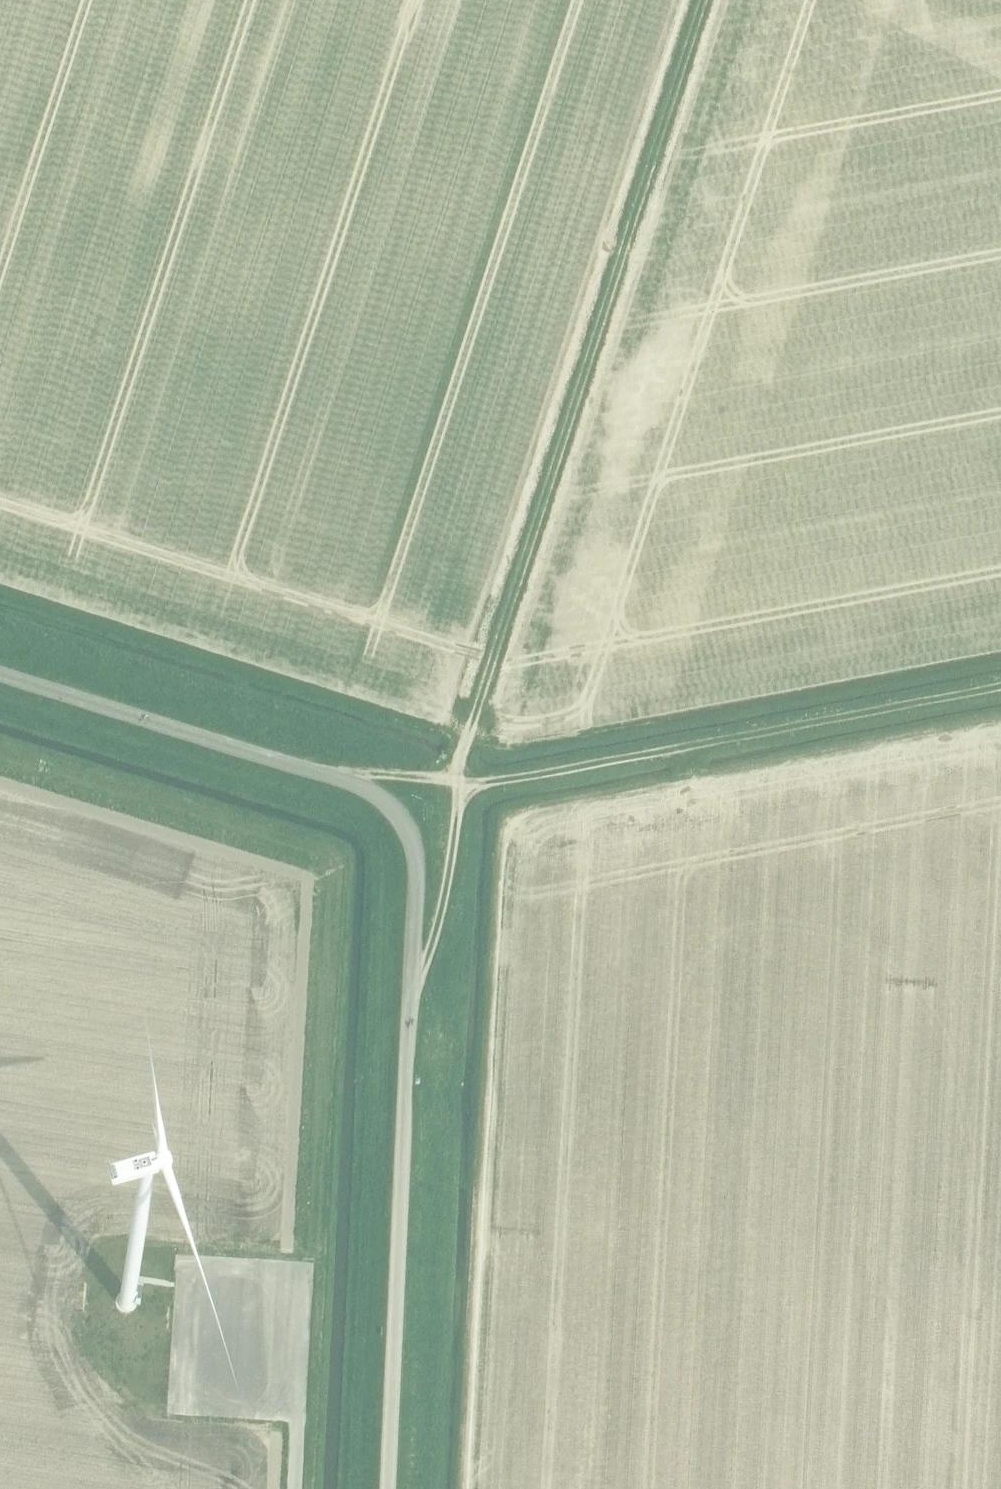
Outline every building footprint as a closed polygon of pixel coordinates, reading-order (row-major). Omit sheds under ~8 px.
[(118,1298),(118,1299),(117,1299),(117,1300),(117,1301),(117,1302),(117,1303),(117,1304),(117,1305),(117,1306),(118,1307),(118,1308),(119,1309),(119,1310),(120,1311),(121,1311),(122,1312),(123,1312),(124,1312),(125,1313),(127,1312),(128,1312),(130,1312),(131,1311),(132,1310),(133,1309),(134,1308),(135,1306),(135,1305),(135,1304),(136,1303),(135,1302),(135,1301),(135,1300),(135,1299),(134,1298),(133,1297),(133,1296),(132,1295),(131,1295),(130,1294),(129,1294),(128,1294),(127,1294),(126,1294),(124,1294),(123,1294),(122,1295),(121,1295),(120,1296),(119,1297),(118,1298)]
